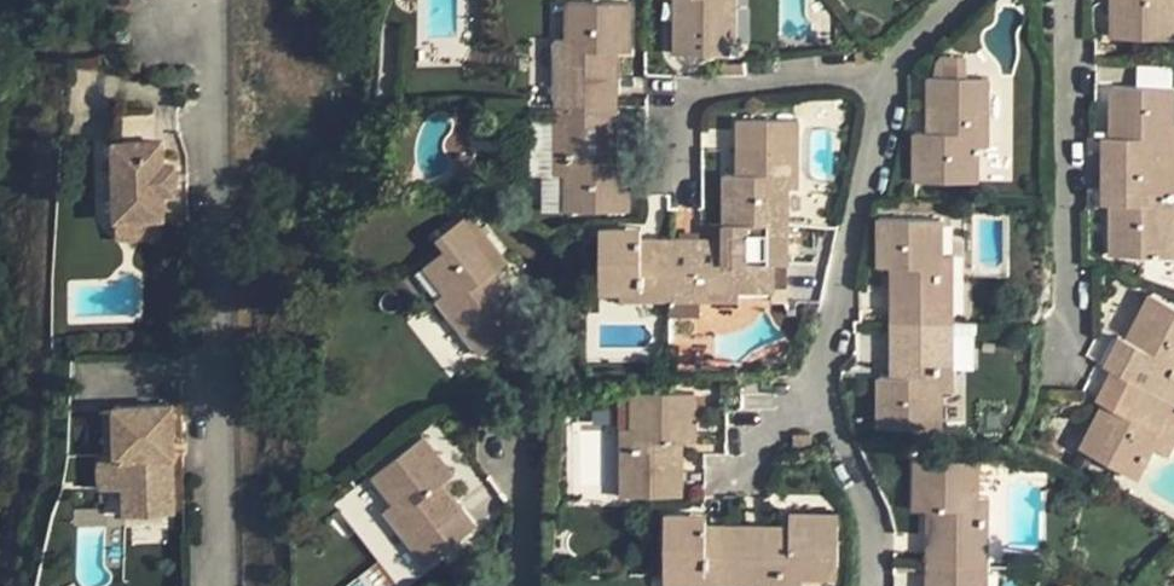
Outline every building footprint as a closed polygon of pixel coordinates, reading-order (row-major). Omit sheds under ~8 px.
[(677,22),(668,21),(668,48),(729,49),(731,5),(718,6),(718,0),(677,0),(677,22)] [(668,21),(677,22),(677,0),(669,0),(668,21)] [(1112,37),(1173,36),(1173,0),(1111,0),(1112,37)] [(558,38),(556,104),(620,105),(621,80),(612,80),(612,53),(621,53),(632,53),(632,5),(570,4),(570,38),(558,38)] [(933,58),(933,74),(943,74),(943,52),(933,58)] [(943,52),(943,74),(962,74),(962,53),(943,52)] [(612,80),(621,80),(621,53),(612,53),(612,80)] [(729,70),(728,59),(707,61),(707,72),(729,70)] [(933,74),(927,74),(927,103),(936,104),(936,129),(928,130),(916,130),(917,177),(973,177),(973,143),(986,143),(987,75),(962,74),(943,74),(933,74)] [(1172,83),(1111,84),(1112,136),(1129,135),(1130,149),(1101,149),(1101,165),(1165,165),(1164,141),(1173,141),(1173,120),(1172,83)] [(936,104),(927,103),(928,130),(936,129),(936,104)] [(135,214),(164,213),(163,188),(175,188),(175,161),(163,161),(162,135),(156,136),(155,104),(119,105),(119,136),(114,136),(115,214),(135,214)] [(620,138),(620,105),(556,104),(555,174),(566,174),(566,212),(630,212),(630,165),(620,165),(610,164),(610,138),(620,138)] [(771,121),(734,120),(734,149),(742,149),(742,174),(733,174),(723,173),(723,224),(786,222),(786,191),(786,164),(771,163),(771,121)] [(1173,120),(1173,141),(1164,141),(1165,165),(1173,165),(1173,120)] [(786,164),(786,191),(798,191),(800,122),(771,121),(771,163),(786,164)] [(1101,135),(1101,149),(1130,149),(1129,135),(1112,136),(1101,135)] [(620,165),(620,138),(610,138),(610,164),(620,165)] [(742,149),(734,149),(733,174),(742,174),(742,149)] [(1165,165),(1101,165),(1102,189),(1129,188),(1130,203),(1111,203),(1111,253),(1173,252),(1173,218),(1173,192),(1164,192),(1165,165)] [(1165,165),(1164,192),(1173,192),(1173,218),(1173,165),(1165,165)] [(1129,188),(1102,189),(1102,203),(1111,203),(1130,203),(1129,188)] [(436,253),(414,270),(435,297),(450,316),(462,307),(489,341),(518,318),(498,293),(490,300),(475,281),(483,275),(493,267),(457,220),(427,242),(436,253)] [(884,297),(884,322),(921,323),(950,323),(950,284),(938,284),(938,260),(938,221),(874,221),(874,270),(884,270),(892,270),(892,297),(884,297)] [(668,272),(667,301),(700,300),(737,300),(737,290),(770,290),(770,264),(785,264),(786,222),(723,224),(723,238),(723,247),(697,247),(697,238),(668,237),(668,272)] [(618,237),(642,237),(641,225),(618,225),(618,237)] [(642,237),(618,237),(600,237),(599,287),(619,288),(641,288),(640,272),(668,272),(668,237),(642,237)] [(697,238),(697,247),(723,247),(723,238),(697,238)] [(951,260),(938,260),(938,284),(950,284),(951,260)] [(784,290),(785,264),(770,264),(770,290),(784,290)] [(892,270),(884,270),(884,297),(892,297),(892,270)] [(641,288),(619,288),(619,300),(640,300),(667,301),(668,272),(640,272),(641,288)] [(498,293),(483,275),(475,281),(490,300),(498,293)] [(450,316),(435,297),(426,304),(468,358),(489,341),(462,307),(450,316)] [(1107,365),(1114,369),(1173,402),(1173,310),(1153,299),(1129,345),(1146,354),(1139,365),(1114,352),(1107,365)] [(700,300),(667,301),(667,314),(700,314),(700,300)] [(921,323),(884,322),(884,355),(892,355),(892,381),(883,381),(873,381),(873,430),(937,430),(937,395),(937,370),(921,370),(921,323)] [(950,323),(921,323),(921,370),(937,370),(937,395),(950,395),(950,323)] [(1120,340),(1114,352),(1139,365),(1146,354),(1129,345),(1120,340)] [(892,355),(884,355),(883,381),(892,381),(892,355)] [(1114,369),(1104,391),(1128,405),(1122,416),(1106,407),(1082,452),(1135,483),(1154,447),(1170,456),(1173,448),(1173,402),(1114,369)] [(1128,405),(1104,391),(1097,403),(1106,407),(1122,416),(1128,405)] [(628,394),(628,428),(628,456),(640,456),(651,456),(651,453),(656,452),(656,467),(648,467),(648,497),(678,498),(678,467),(668,467),(668,443),(678,443),(688,443),(688,394),(628,394)] [(102,459),(107,482),(126,481),(126,508),(172,508),(172,452),(176,451),(176,401),(117,401),(117,405),(105,405),(107,449),(102,459)] [(628,428),(616,428),(616,498),(627,498),(628,456),(628,428)] [(417,435),(367,474),(405,521),(419,511),(448,545),(474,525),(454,500),(447,506),(433,487),(440,481),(448,475),(417,435)] [(678,467),(678,443),(668,443),(668,467),(678,467)] [(640,456),(628,456),(627,498),(648,497),(648,467),(656,467),(656,452),(651,453),(651,456),(640,456)] [(973,459),(912,459),(911,506),(921,506),(930,507),(930,534),(922,533),(922,561),(986,562),(985,516),(973,517),(973,495),(973,459)] [(454,500),(440,481),(433,487),(447,506),(454,500)] [(985,494),(973,495),(973,517),(985,516),(985,494)] [(405,521),(390,503),(382,510),(424,563),(448,545),(419,511),(405,521)] [(930,507),(921,506),(922,533),(930,534),(930,507)] [(729,521),(728,582),(776,582),(776,570),(797,570),(833,570),(833,508),(784,508),(784,520),(784,527),(759,528),(759,520),(729,521)] [(678,521),(678,509),(660,509),(659,569),(698,569),(698,581),(728,582),(729,521),(702,521),(678,521)] [(678,521),(702,521),(702,509),(678,509),(678,521)] [(784,520),(759,520),(759,528),(784,527),(784,520)] [(922,561),(922,585),(985,585),(986,562),(922,561)] [(698,569),(659,569),(659,581),(698,581),(698,569)] [(776,570),(776,582),(797,582),(797,570),(776,570)]
